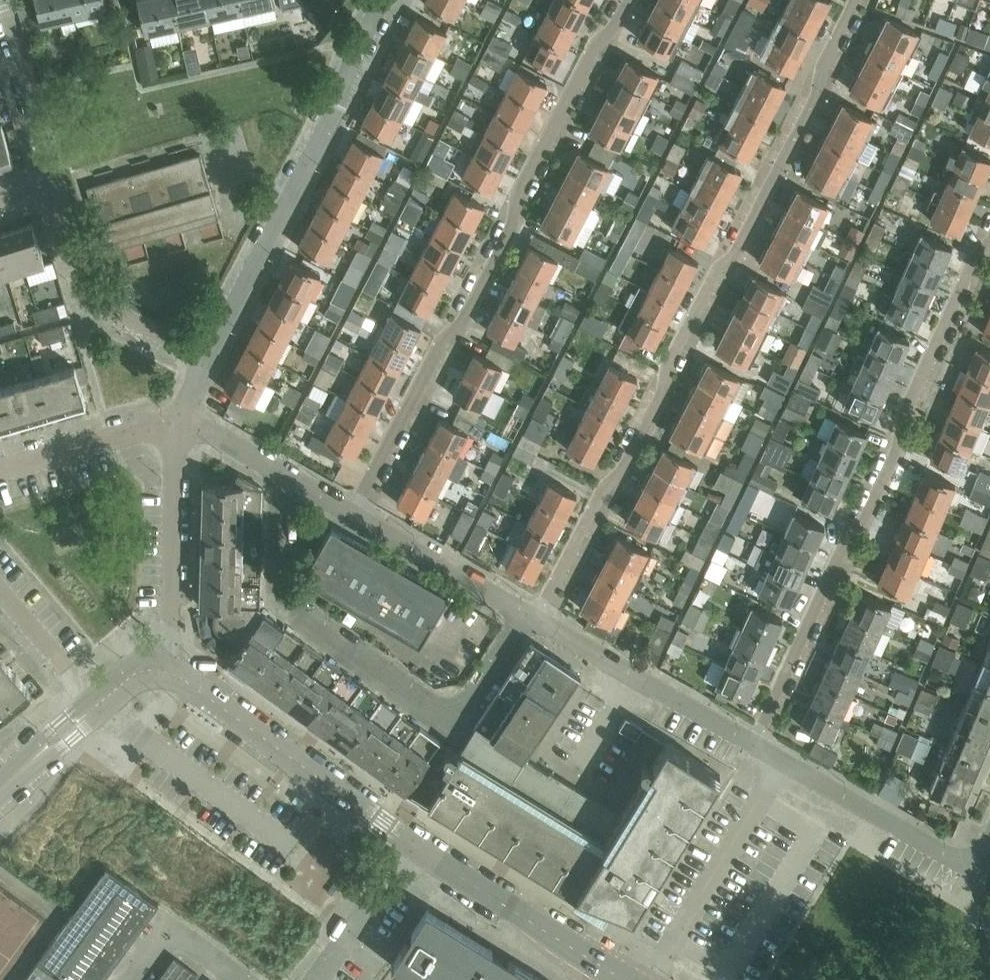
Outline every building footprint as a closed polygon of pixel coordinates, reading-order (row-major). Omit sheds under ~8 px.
[(76,16),(72,0),(36,0),(41,24),(43,24),(44,28),(48,27),(47,23),(76,16)] [(76,16),(102,11),(102,14),(106,13),(105,9),(106,9),(104,0),(72,0),(76,16)] [(178,26),(172,0),(137,0),(145,34),(147,33),(148,38),(152,37),(151,32),(178,26)] [(178,26),(179,31),(184,30),(182,25),(211,19),(207,0),(172,0),(178,26)] [(211,19),(239,12),(240,17),(245,16),(244,11),(241,0),(207,0),(211,19)] [(244,11),(270,5),(271,10),(275,9),(274,4),(276,4),(275,0),(241,0),(244,11)] [(282,10),(305,5),(301,0),(280,0),(282,10)] [(309,3),(327,25),(338,4),(331,0),(311,0),(309,3)] [(424,4),(454,19),(463,0),(426,0),(424,4)] [(484,6),(498,13),(502,6),(490,0),(487,0),(484,6)] [(577,0),(554,0),(548,12),(577,27),(588,6),(577,0)] [(658,1),(691,18),(700,1),(699,0),(658,0),(658,1)] [(821,17),(789,0),(779,18),(812,35),(821,17)] [(789,0),(821,17),(830,0),(829,0),(789,0)] [(658,1),(648,19),(681,36),(691,18),(658,1)] [(905,18),(910,6),(909,6),(901,3),(899,2),(895,14),(905,18)] [(498,13),(484,6),(480,13),(495,20),(498,13)] [(917,9),(910,6),(905,18),(913,21),(917,9)] [(507,9),(504,16),(518,23),(521,16),(507,9)] [(751,27),(756,17),(743,10),(738,20),(751,27)] [(577,27),(548,12),(537,33),(566,48),(577,27)] [(732,18),(721,12),(715,24),(725,29),(727,25),(728,26),(732,18)] [(518,23),(504,16),(500,24),(514,31),(518,23)] [(417,18),(406,39),(436,54),(447,33),(417,18)] [(812,35),(779,18),(770,36),(802,53),(812,35)] [(881,29),(878,36),(912,54),(921,35),(888,18),(887,19),(885,18),(880,29),(881,29)] [(941,18),(937,29),(945,32),(949,21),(941,18)] [(671,56),(681,36),(648,19),(638,38),(671,56)] [(745,39),(751,27),(738,20),(725,46),(743,55),(747,48),(750,41),(745,39)] [(958,24),(949,21),(945,32),(954,35),(958,24)] [(961,24),(957,36),(966,39),(971,27),(961,24)] [(977,43),(986,46),(989,35),(982,32),(977,43)] [(566,48),(537,33),(525,56),(554,71),(566,48)] [(513,44),(494,35),(488,46),(507,56),(513,44)] [(802,53),(770,36),(760,55),(793,72),(802,53)] [(873,42),(867,53),(903,71),(912,54),(878,36),(875,43),(873,42)] [(406,39),(395,61),(424,76),(436,54),(406,39)] [(707,41),(703,48),(714,53),(717,46),(707,41)] [(507,56),(488,46),(480,61),(500,71),(507,56)] [(943,69),(949,55),(940,51),(933,64),(943,69)] [(969,56),(959,52),(958,51),(954,59),(966,64),(969,56)] [(903,71),(867,53),(861,64),(863,65),(860,71),(893,89),(903,71)] [(457,57),(454,64),(468,71),(472,64),(457,57)] [(199,59),(186,62),(188,74),(201,71),(199,59)] [(966,64),(954,59),(950,68),(962,73),(966,64)] [(627,60),(618,77),(651,94),(660,77),(627,60)] [(704,72),(681,60),(676,71),(698,83),(704,72)] [(395,61),(384,81),(414,96),(424,76),(395,61)] [(60,62),(37,67),(40,77),(62,73),(60,62)] [(468,71),(454,64),(450,72),(464,79),(468,71)] [(726,69),(715,64),(710,73),(721,79),(726,69)] [(943,69),(933,64),(927,75),(937,80),(943,69)] [(753,69),(744,86),(777,102),(785,86),(753,69)] [(518,70),(507,91),(536,106),(547,85),(518,70)] [(698,83),(676,71),(670,82),(692,94),(698,83)] [(851,89),(850,90),(884,107),(893,89),(860,71),(856,78),(855,77),(849,88),(851,89)] [(721,79),(710,73),(705,83),(715,89),(721,79)] [(488,81),(474,74),(469,82),(484,90),(488,81)] [(618,77),(609,94),(642,111),(651,94),(618,77)] [(384,81),(373,103),(403,118),(414,96),(384,81)] [(777,102),(744,86),(735,104),(767,121),(777,102)] [(71,87),(60,89),(62,98),(73,96),(71,87)] [(941,87),(937,94),(949,99),(952,92),(941,87)] [(921,90),(916,100),(925,105),(930,95),(921,90)] [(536,106),(507,91),(496,112),(525,127),(536,106)] [(609,94),(600,112),(633,130),(642,111),(609,94)] [(949,99),(937,94),(933,103),(944,109),(949,99)] [(987,96),(983,105),(975,101),(971,109),(989,118),(989,97),(987,96)] [(708,103),(697,98),(694,105),(704,111),(708,103)] [(676,99),(673,105),(684,111),(687,104),(676,99)] [(925,105),(916,100),(911,111),(920,116),(925,105)] [(361,125),(391,140),(403,118),(373,103),(361,125)] [(767,121),(735,104),(726,121),(758,137),(767,121)] [(837,116),(833,122),(867,140),(876,121),(843,104),(842,105),(841,104),(835,115),(837,116)] [(684,111),(673,105),(669,112),(680,118),(684,111)] [(704,111),(694,105),(690,113),(700,118),(704,111)] [(470,116),(455,109),(452,116),(466,124),(470,116)] [(971,109),(967,118),(975,122),(970,133),(989,142),(989,118),(971,109)] [(525,127),(496,112),(484,134),(514,149),(525,127)] [(623,149),(633,130),(600,112),(590,131),(623,149)] [(900,112),(895,122),(913,130),(918,120),(900,112)] [(466,124),(452,116),(447,124),(462,132),(466,124)] [(758,137),(726,121),(716,141),(748,157),(758,137)] [(828,128),(823,139),(858,157),(867,140),(833,122),(830,129),(828,128)] [(913,130),(895,122),(891,132),(908,140),(913,130)] [(0,125),(0,169),(14,165),(8,146),(3,129),(1,125),(0,125)] [(14,126),(3,129),(8,146),(19,143),(14,126)] [(359,132),(355,139),(364,144),(383,154),(387,146),(359,132)] [(514,149),(484,134),(473,155),(503,170),(514,149)] [(669,140),(658,134),(654,141),(665,147),(669,140)] [(927,143),(916,137),(912,145),(924,150),(927,143)] [(354,139),(343,160),(372,176),(383,154),(364,144),(355,139),(354,139)] [(818,151),(815,157),(849,175),(858,157),(823,139),(817,150),(818,151)] [(665,147),(654,141),(651,148),(662,154),(665,147)] [(896,142),(891,153),(900,157),(905,146),(896,142)] [(678,161),(685,148),(674,143),(667,155),(678,161)] [(924,150),(912,145),(908,154),(919,160),(924,150)] [(959,156),(951,152),(947,161),(984,178),(989,164),(989,159),(963,147),(959,156)] [(455,163),(433,152),(425,167),(447,178),(455,163)] [(579,153),(570,169),(604,187),(613,171),(579,153)] [(900,157),(891,153),(886,164),(895,168),(900,157)] [(96,185),(87,188),(105,252),(126,246),(146,240),(163,235),(183,229),(200,224),(219,219),(200,155),(189,158),(170,163),(151,169),(133,174),(114,180),(96,185)] [(503,170),(473,155),(462,177),(491,193),(503,170)] [(708,155),(699,172),(732,189),(741,172),(708,155)] [(839,194),(849,175),(815,157),(811,164),(810,163),(804,174),(806,175),(805,176),(818,183),(839,194)] [(343,160),(332,182),(362,197),(372,176),(343,160)] [(984,178),(947,161),(944,169),(952,173),(948,183),(976,196),(984,178)] [(570,169),(561,187),(595,205),(604,187),(570,169)] [(732,189),(699,172),(690,190),(723,206),(732,189)] [(898,174),(895,180),(906,185),(909,179),(898,174)] [(878,177),(873,188),(883,193),(888,182),(878,177)] [(409,186),(394,178),(391,186),(405,193),(409,186)] [(906,185),(895,180),(890,189),(902,195),(906,185)] [(332,182),(321,204),(350,219),(362,197),(332,182)] [(818,183),(815,189),(836,200),(839,194),(818,183)] [(976,196),(948,183),(943,192),(935,188),(931,196),(968,213),(976,196)] [(663,190),(652,184),(649,191),(659,196),(663,190)] [(405,193),(391,186),(387,192),(402,200),(405,193)] [(561,187),(551,205),(586,222),(595,205),(561,187)] [(877,204),(883,193),(873,188),(867,200),(877,204)] [(428,196),(414,189),(410,196),(424,203),(428,196)] [(723,206),(690,190),(681,207),(713,224),(723,206)] [(792,202),(789,208),(823,226),(832,208),(798,191),(798,192),(796,190),(790,201),(792,202)] [(628,191),(624,198),(636,204),(639,197),(628,191)] [(455,192),(444,213),(473,228),(484,207),(455,192)] [(424,203),(410,196),(407,203),(421,210),(424,203)] [(968,213),(931,196),(927,205),(936,210),(931,220),(959,233),(968,213)] [(636,204),(624,198),(621,205),(632,211),(636,204)] [(644,200),(635,217),(647,223),(656,206),(644,200)] [(321,204),(310,224),(339,240),(350,219),(321,204)] [(575,242),(586,222),(551,205),(541,225),(575,242)] [(713,224),(681,207),(671,226),(703,243),(713,224)] [(783,214),(778,225),(813,244),(823,226),(789,208),(785,215),(783,214)] [(473,228),(444,213),(433,234),(462,250),(473,228)] [(383,236),(387,228),(372,221),(368,228),(383,236)] [(624,226),(613,221),(608,231),(618,237),(624,226)] [(885,227),(875,222),(870,232),(881,238),(885,227)] [(310,224),(298,247),(328,262),(339,240),(310,224)] [(32,225),(13,231),(25,271),(45,265),(32,225)] [(774,238),(771,244),(804,261),(813,244),(778,225),(772,237),(774,238)] [(383,236),(368,228),(364,236),(379,243),(383,236)] [(854,229),(848,240),(858,244),(863,233),(854,229)] [(0,235),(0,253),(7,277),(25,271),(13,231),(0,235)] [(406,239),(392,231),(388,239),(402,246),(406,239)] [(618,237),(608,231),(602,242),(613,247),(618,237)] [(881,238),(870,232),(864,244),(875,249),(881,238)] [(462,250),(433,234),(422,256),(451,271),(462,250)] [(921,234),(913,252),(944,266),(952,248),(921,234)] [(398,253),(402,246),(388,239),(384,246),(398,253)] [(636,245),(624,239),(619,249),(631,255),(636,245)] [(858,244),(848,240),(843,250),(852,255),(858,244)] [(761,263),(794,280),(804,261),(771,244),(767,251),(765,250),(759,261),(761,262),(761,263)] [(531,246),(520,266),(547,280),(558,260),(531,246)] [(584,247),(579,258),(601,270),(607,259),(584,247)] [(670,248),(660,269),(687,283),(698,262),(670,248)] [(631,255),(619,249),(614,258),(626,264),(631,255)] [(357,251),(343,278),(357,285),(371,258),(357,251)] [(944,266),(913,252),(904,271),(935,286),(944,266)] [(451,271),(422,256),(411,277),(440,292),(451,271)] [(601,270),(579,258),(573,269),(596,280),(601,270)] [(857,259),(851,270),(862,275),(867,265),(857,259)] [(291,261),(280,282),(310,297),(320,276),(291,261)] [(836,265),(831,275),(840,280),(845,270),(836,265)] [(520,266),(509,287),(537,301),(547,280),(520,266)] [(687,283),(660,269),(649,289),(676,304),(687,283)] [(862,275),(851,270),(845,283),(856,288),(862,275)] [(935,286),(904,271),(895,291),(926,305),(935,286)] [(384,282),(370,274),(366,282),(380,289),(384,282)] [(808,297),(818,302),(827,306),(840,280),(831,275),(824,291),(813,286),(808,297)] [(440,292),(411,277),(399,299),(429,314),(440,292)] [(747,288),(744,295),(778,312),(787,294),(753,277),(753,278),(751,277),(745,288),(747,288)] [(343,278),(337,290),(351,297),(357,285),(343,278)] [(614,287),(602,281),(598,290),(609,296),(614,287)] [(280,282),(269,303),(299,318),(310,297),(280,282)] [(509,287),(498,308),(526,322),(537,301),(509,287)] [(676,304),(649,289),(638,310),(666,325),(676,304)] [(609,296),(598,290),(592,300),(604,306),(609,296)] [(926,305),(895,291),(886,312),(916,326),(926,305)] [(739,301),(733,311),(768,330),(778,312),(744,295),(740,302),(739,301)] [(827,306),(818,302),(808,297),(802,309),(812,314),(806,327),(815,332),(827,306)] [(331,299),(328,307),(342,314),(346,307),(331,299)] [(269,303),(258,325),(287,340),(299,318),(269,303)] [(60,317),(57,305),(49,307),(52,319),(60,317)] [(49,307),(41,309),(44,322),(52,319),(49,307)] [(342,314),(328,307),(324,314),(338,322),(342,314)] [(666,325),(638,310),(638,311),(629,307),(618,328),(654,347),(666,325)] [(514,344),(526,322),(498,308),(487,330),(496,335),(490,346),(517,360),(521,362),(527,351),(523,349),(514,344)] [(44,322),(41,309),(32,312),(36,324),(44,322)] [(365,317),(351,310),(348,317),(361,324),(365,317)] [(729,324),(726,330),(759,348),(768,330),(733,311),(727,323),(729,324)] [(392,313),(381,334),(410,350),(421,328),(392,313)] [(830,314),(825,325),(835,330),(840,319),(830,314)] [(563,316),(553,336),(553,337),(563,342),(568,333),(574,322),(563,316)] [(607,327),(585,316),(579,326),(602,338),(607,327)] [(361,324),(348,317),(344,325),(357,332),(361,324)] [(14,322),(2,325),(4,334),(16,330),(14,322)] [(63,325),(39,332),(42,345),(66,338),(63,325)] [(258,325),(247,346),(276,361),(287,340),(258,325)] [(835,330),(825,325),(819,337),(830,342),(835,330)] [(807,348),(815,332),(806,327),(797,344),(807,348)] [(879,327),(870,346),(901,360),(910,341),(879,327)] [(716,349),(749,366),(759,348),(726,330),(722,337),(720,336),(715,347),(716,348),(716,349)] [(410,350),(381,334),(370,355),(399,371),(410,350)] [(563,342),(553,337),(548,347),(558,352),(563,342)] [(309,342),(305,349),(320,357),(324,350),(309,342)] [(807,348),(797,344),(795,343),(787,361),(789,362),(798,367),(807,348)] [(247,346),(236,367),(265,382),(276,361),(247,346)] [(512,372),(517,360),(490,346),(484,358),(475,353),(464,374),(497,391),(508,370),(512,372)] [(901,360),(870,346),(862,365),(892,379),(901,360)] [(968,369),(989,379),(989,353),(977,348),(968,369)] [(320,357),(305,349),(302,357),(316,364),(320,357)] [(812,352),(807,363),(817,367),(822,357),(812,352)] [(343,360),(329,353),(326,360),(339,367),(343,360)] [(399,371),(370,355),(358,377),(388,392),(399,371)] [(564,355),(559,365),(569,370),(574,361),(564,355)] [(339,367),(326,360),(322,367),(336,374),(339,367)] [(786,392),(798,367),(789,362),(784,373),(773,368),(767,382),(786,392)] [(742,380),(708,363),(708,364),(706,363),(701,374),(702,375),(699,381),(733,398),(742,380)] [(817,367),(807,363),(801,375),(812,380),(817,367)] [(569,370),(559,365),(554,375),(564,380),(569,370)] [(610,365),(599,385),(627,400),(637,379),(610,365)] [(892,379),(862,365),(853,384),(884,398),(892,379)] [(75,367),(37,378),(49,417),(86,406),(75,367)] [(253,405),(265,382),(236,367),(224,390),(234,395),(253,405)] [(959,392),(989,405),(989,403),(989,379),(968,369),(959,392)] [(486,413),(497,391),(464,374),(453,396),(486,413)] [(388,392),(358,377),(347,398),(377,413),(388,392)] [(0,389),(11,427),(49,417),(37,378),(0,389)] [(820,389),(799,379),(793,391),(810,398),(814,401),(820,389)] [(733,398),(699,381),(696,388),(694,387),(688,398),(724,416),(733,398)] [(884,398),(853,384),(843,405),(874,419),(884,398)] [(287,385),(283,392),(298,400),(301,392),(287,385)] [(627,400),(599,385),(588,406),(616,421),(627,400)] [(784,395),(765,385),(760,395),(767,398),(765,402),(769,404),(764,414),(772,419),(784,395)] [(11,427),(0,389),(0,431),(11,427)] [(810,398),(793,391),(782,414),(793,419),(797,411),(802,413),(810,398)] [(298,400),(283,392),(279,399),(294,407),(298,400)] [(959,392),(949,414),(980,427),(989,405),(959,392)] [(523,394),(519,402),(529,408),(533,400),(523,394)] [(248,416),(253,405),(234,395),(228,406),(248,416)] [(321,402),(307,395),(303,403),(317,410),(321,402)] [(552,402),(542,397),(537,406),(548,412),(552,402)] [(377,413),(347,398),(336,420),(366,435),(377,413)] [(684,410),(681,416),(715,434),(724,416),(688,398),(682,409),(684,410)] [(529,408),(519,402),(514,413),(524,418),(529,408)] [(317,410),(303,403),(300,410),(314,417),(317,410)] [(548,412),(537,406),(533,416),(543,421),(548,412)] [(616,421),(588,406),(578,427),(605,441),(616,421)] [(452,425),(441,419),(430,440),(457,454),(468,433),(480,439),(486,428),(458,413),(452,425)] [(949,414),(940,436),(971,449),(980,427),(949,414)] [(671,435),(674,437),(705,453),(715,434),(681,416),(677,423),(675,422),(670,433),(672,434),(671,435)] [(782,441),(791,422),(780,417),(771,436),(782,441)] [(336,420),(325,441),(325,442),(344,451),(354,457),(366,435),(336,420)] [(753,431),(764,437),(769,426),(758,420),(753,431)] [(836,420),(828,439),(859,453),(867,434),(836,420)] [(605,441),(578,427),(566,449),(594,463),(605,441)] [(542,444),(523,434),(517,444),(537,454),(542,444)] [(325,442),(325,441),(313,435),(307,445),(338,461),(344,451),(325,442)] [(783,469),(794,446),(782,441),(771,436),(760,459),(772,464),(783,469)] [(961,472),(971,449),(940,436),(930,460),(961,472)] [(859,453),(828,439),(819,458),(850,472),(859,453)] [(430,440),(419,460),(447,474),(457,454),(430,440)] [(760,444),(751,440),(746,451),(755,455),(760,444)] [(537,454),(517,444),(512,454),(531,464),(537,454)] [(658,461),(654,467),(688,485),(697,467),(664,449),(663,450),(662,449),(656,460),(658,461)] [(750,466),(755,455),(746,451),(741,462),(738,468),(729,464),(725,472),(743,481),(750,466)] [(850,472),(819,458),(811,477),(841,491),(850,472)] [(490,459),(486,468),(485,468),(495,473),(500,464),(490,459)] [(760,459),(754,471),(766,477),(772,464),(760,459)] [(419,460),(408,481),(436,495),(447,474),(419,460)] [(649,473),(643,484),(679,503),(688,485),(654,467),(651,474),(649,473)] [(480,479),(490,484),(495,473),(485,468),(480,479)] [(743,481),(725,472),(720,470),(712,485),(726,491),(720,502),(730,507),(735,496),(743,481)] [(514,477),(504,471),(499,481),(509,486),(514,477)] [(754,471),(749,483),(760,488),(771,493),(777,482),(766,477),(754,471)] [(980,471),(973,488),(989,495),(989,475),(980,471)] [(204,485),(203,508),(263,510),(263,488),(238,474),(231,485),(204,485)] [(925,474),(915,496),(946,508),(955,486),(925,474)] [(841,491),(811,477),(801,499),(831,513),(841,491)] [(424,517),(436,495),(408,481),(397,503),(424,517)] [(509,486),(499,481),(494,490),(504,495),(509,486)] [(549,481),(539,502),(566,516),(577,496),(549,481)] [(679,503),(643,484),(637,496),(639,497),(636,503),(670,521),(679,503)] [(973,488),(968,499),(989,508),(989,495),(973,488)] [(915,496),(906,517),(937,530),(946,508),(915,496)] [(741,499),(736,510),(747,515),(752,504),(741,499)] [(468,500),(463,509),(474,515),(479,505),(468,500)] [(566,516),(539,502),(528,523),(555,537),(566,516)] [(660,539),(670,521),(636,503),(632,510),(631,509),(625,519),(627,520),(626,521),(660,539)] [(263,510),(203,508),(202,532),(262,534),(263,510)] [(474,515),(463,509),(451,533),(462,538),(474,515)] [(985,525),(988,518),(966,509),(963,516),(985,525)] [(747,515),(736,510),(730,521),(742,526),(747,515)] [(714,511),(710,519),(711,519),(722,525),(726,516),(714,511)] [(794,513),(786,532),(816,546),(825,527),(794,513)] [(981,533),(985,525),(963,516),(960,524),(981,533)] [(906,517),(897,540),(927,552),(937,530),(906,517)] [(713,543),(722,525),(711,519),(702,537),(713,543)] [(555,537),(528,523),(517,543),(545,557),(555,537)] [(487,529),(476,524),(464,546),(475,552),(487,529)] [(448,594),(332,527),(303,577),(419,644),(448,594)] [(262,534),(202,532),(202,556),(262,558),(262,534)] [(816,546),(786,532),(777,551),(808,565),(816,546)] [(728,553),(735,538),(724,533),(717,548),(728,553)] [(618,537),(609,554),(643,573),(652,554),(618,537)] [(700,569),(713,543),(702,537),(698,544),(693,554),(685,550),(680,560),(690,565),(700,569)] [(985,539),(980,551),(989,555),(989,541),(985,539)] [(897,540),(887,561),(918,574),(927,552),(897,540)] [(533,580),(544,558),(545,557),(517,543),(506,565),(533,580)] [(723,564),(728,553),(717,548),(711,559),(723,564)] [(808,565),(777,551),(768,571),(799,585),(808,565)] [(609,554),(600,572),(634,590),(643,573),(609,554)] [(971,573),(986,579),(989,569),(989,560),(979,555),(971,573)] [(262,558),(202,556),(201,580),(261,582),(262,558)] [(954,556),(952,563),(966,569),(969,562),(954,556)] [(711,559),(704,575),(719,582),(727,566),(723,564),(711,559)] [(887,561),(877,585),(908,598),(918,574),(887,561)] [(966,569),(952,563),(948,571),(962,578),(966,569)] [(685,578),(694,582),(700,569),(690,565),(685,578)] [(799,585),(768,571),(758,592),(789,606),(799,585)] [(600,572),(590,591),(624,608),(634,590),(600,572)] [(261,582),(201,580),(200,606),(214,607),(214,605),(260,606),(261,582)] [(692,585),(683,581),(678,592),(687,596),(692,585)] [(624,608),(590,591),(581,609),(591,614),(585,626),(613,642),(620,629),(615,626),(624,608)] [(687,596),(678,592),(673,604),(681,608),(687,596)] [(861,594),(851,616),(881,630),(891,608),(861,594)] [(948,613),(951,606),(936,600),(933,607),(948,613)] [(966,627),(973,609),(959,603),(951,621),(966,627)] [(260,606),(214,605),(214,607),(214,624),(214,625),(214,626),(215,627),(217,631),(218,632),(219,633),(239,648),(265,614),(260,611),(260,606)] [(752,606),(743,626),(774,640),(783,620),(752,606)] [(927,607),(925,613),(923,617),(943,625),(947,615),(927,607)] [(265,614),(239,648),(240,648),(229,663),(249,677),(284,628),(265,614)] [(669,632),(674,622),(662,615),(656,626),(669,632)] [(851,616),(841,638),(871,652),(881,630),(851,616)] [(659,655),(669,632),(656,626),(645,648),(659,655)] [(774,640),(743,626),(734,645),(765,659),(774,640)] [(284,628),(249,677),(268,691),(304,643),(284,628)] [(689,635),(677,629),(672,640),(684,646),(689,635)] [(945,634),(942,642),(955,648),(959,639),(945,634)] [(841,638),(831,660),(861,673),(871,652),(841,638)] [(920,638),(916,646),(931,653),(935,644),(920,638)] [(684,646),(672,640),(666,652),(679,657),(684,646)] [(304,643),(268,691),(287,705),(322,656),(304,643)] [(525,758),(572,687),(571,687),(579,675),(531,643),(478,726),(479,727),(477,729),(525,758)] [(765,659),(734,645),(726,664),(756,678),(765,659)] [(948,670),(955,652),(941,645),(933,664),(948,670)] [(931,653),(916,646),(913,655),(928,661),(931,653)] [(342,671),(322,656),(287,705),(307,719),(342,671)] [(831,660),(821,681),(851,695),(861,673),(831,660)] [(984,660),(966,704),(989,714),(989,663),(984,660)] [(0,664),(0,716),(29,691),(4,661),(0,664)] [(747,699),(756,678),(726,664),(716,685),(719,686),(716,694),(727,698),(730,691),(747,699)] [(342,671),(307,719),(326,733),(362,685),(342,671)] [(897,671),(891,684),(906,691),(912,678),(897,671)] [(821,681),(811,703),(841,717),(851,695),(821,681)] [(362,685),(326,733),(346,748),(381,699),(362,685)] [(929,714),(937,695),(922,688),(914,708),(929,714)] [(913,696),(898,690),(894,699),(909,705),(913,696)] [(381,699),(346,748),(366,762),(401,714),(381,699)] [(852,722),(841,717),(811,703),(801,726),(831,740),(838,725),(848,730),(852,722)] [(966,704),(948,746),(979,760),(989,734),(989,714),(966,704)] [(401,714),(366,762),(385,776),(420,727),(401,714)] [(636,739),(643,727),(626,717),(619,728),(636,739)] [(883,726),(879,734),(894,741),(898,732),(883,726)] [(420,727),(385,776),(405,791),(419,771),(437,782),(456,753),(420,727)] [(621,816),(550,772),(549,774),(526,759),(525,758),(477,729),(458,755),(604,845),(621,816)] [(911,757),(919,738),(904,732),(896,751),(911,757)] [(894,741),(879,734),(875,743),(890,750),(894,741)] [(634,914),(656,878),(660,872),(658,871),(671,850),(673,852),(675,848),(673,846),(686,826),(688,827),(690,823),(689,822),(701,801),(703,803),(706,799),(704,797),(716,777),(718,778),(720,775),(667,742),(621,816),(604,845),(458,755),(456,753),(437,782),(419,771),(405,791),(602,913),(603,912),(602,911),(607,904),(634,914)] [(810,753),(832,766),(838,755),(816,742),(810,753)] [(979,760),(948,746),(929,791),(960,804),(979,760)] [(24,979),(103,979),(158,905),(150,899),(151,899),(107,867),(73,913),(24,979)] [(385,973),(396,979),(522,979),(503,968),(500,972),(484,962),(487,958),(421,917),(385,973)] [(166,968),(183,979),(192,979),(197,973),(174,957),(166,968)] [(166,968),(159,977),(162,979),(183,979),(166,968)]
